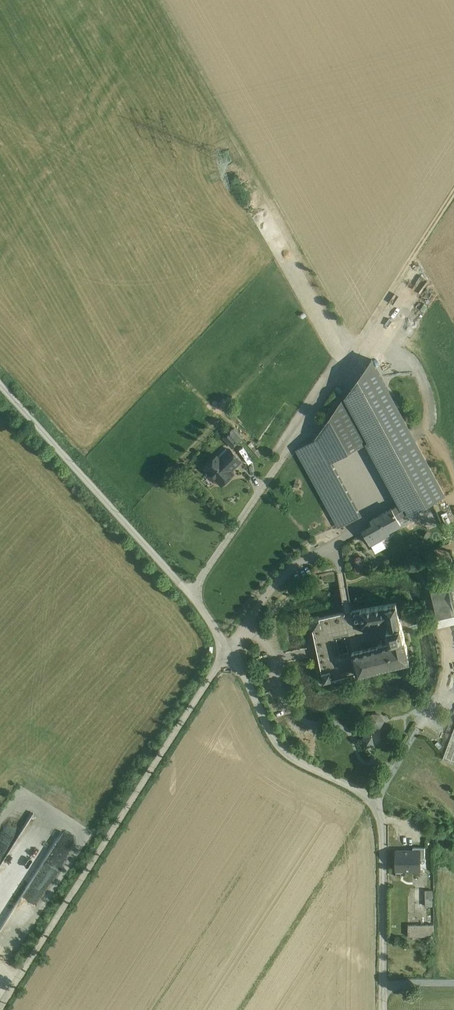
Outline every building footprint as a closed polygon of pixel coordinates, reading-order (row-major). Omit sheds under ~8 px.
[(422,286),(426,279),(421,276),(416,283),(422,286)] [(372,359),(344,397),(369,440),(403,503),(408,511),(410,514),(431,502),(445,494),(389,390),(378,370),(372,359)] [(393,391),(396,390),(401,388),(405,384),(407,379),(408,374),(406,369),(403,364),(399,361),(394,360),(389,360),(384,362),(380,366),(378,370),(389,390),(393,391)] [(344,397),(316,439),(329,462),(369,440),(344,397)] [(233,428),(223,438),(233,448),(243,439),(233,428)] [(316,439),(297,450),(339,527),(359,516),(329,462),(316,439)] [(240,460),(230,450),(222,458),(232,469),(240,460)] [(218,455),(204,468),(222,486),(235,473),(218,455)] [(393,508),(371,519),(375,526),(365,532),(372,545),(373,545),(371,542),(381,537),(382,537),(381,535),(401,523),(401,522),(398,517),(406,513),(406,512),(408,511),(403,503),(393,508)] [(385,545),(381,537),(371,542),(373,545),(372,545),(375,550),(377,551),(381,549),(381,547),(385,545)] [(428,581),(430,588),(444,584),(442,577),(428,581)] [(448,584),(448,583),(444,584),(430,588),(438,620),(453,616),(453,610),(448,584)] [(396,603),(359,610),(364,631),(388,626),(390,636),(387,637),(388,641),(376,644),(377,645),(352,651),(357,673),(409,661),(396,603)] [(344,614),(321,619),(323,628),(314,630),(319,651),(322,669),(333,666),(335,678),(357,673),(352,651),(377,645),(376,644),(388,641),(387,637),(390,636),(388,626),(364,631),(359,610),(352,612),(348,613),(344,614)] [(321,619),(312,621),(314,630),(323,628),(321,619)] [(335,678),(333,666),(322,669),(325,680),(335,678)] [(381,714),(373,713),(367,721),(372,727),(381,728),(385,720),(381,714)] [(443,759),(453,763),(453,729),(443,759)] [(373,735),(362,737),(365,747),(375,744),(373,735)] [(2,861),(0,861),(0,900),(9,901),(5,932),(17,934),(20,908),(27,908),(28,900),(24,896),(25,884),(19,878),(27,876),(28,868),(34,866),(63,835),(37,811),(16,834),(13,825),(6,825),(2,861)] [(421,851),(395,851),(396,871),(421,871),(421,851)] [(410,926),(410,938),(434,938),(434,925),(410,926)]
